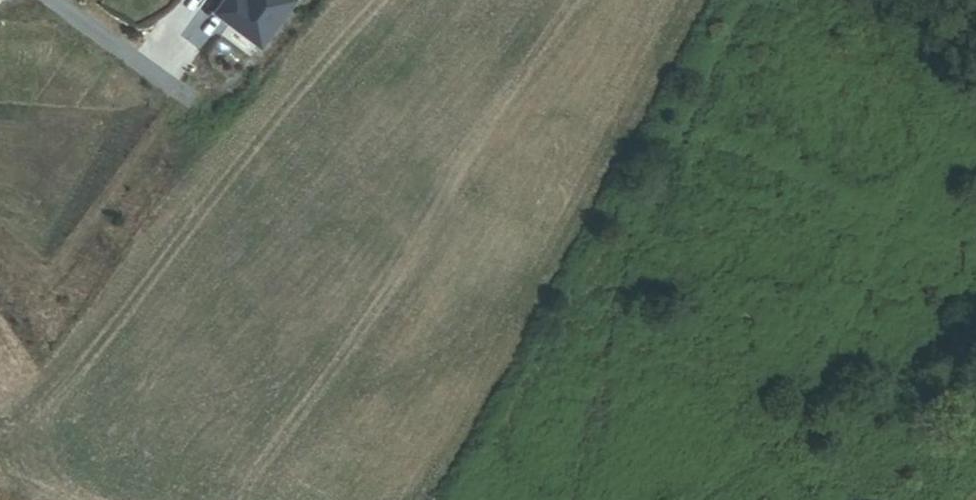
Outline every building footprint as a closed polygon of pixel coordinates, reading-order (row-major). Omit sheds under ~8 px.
[(299,0),(227,0),(218,13),(264,47),(299,0)]
